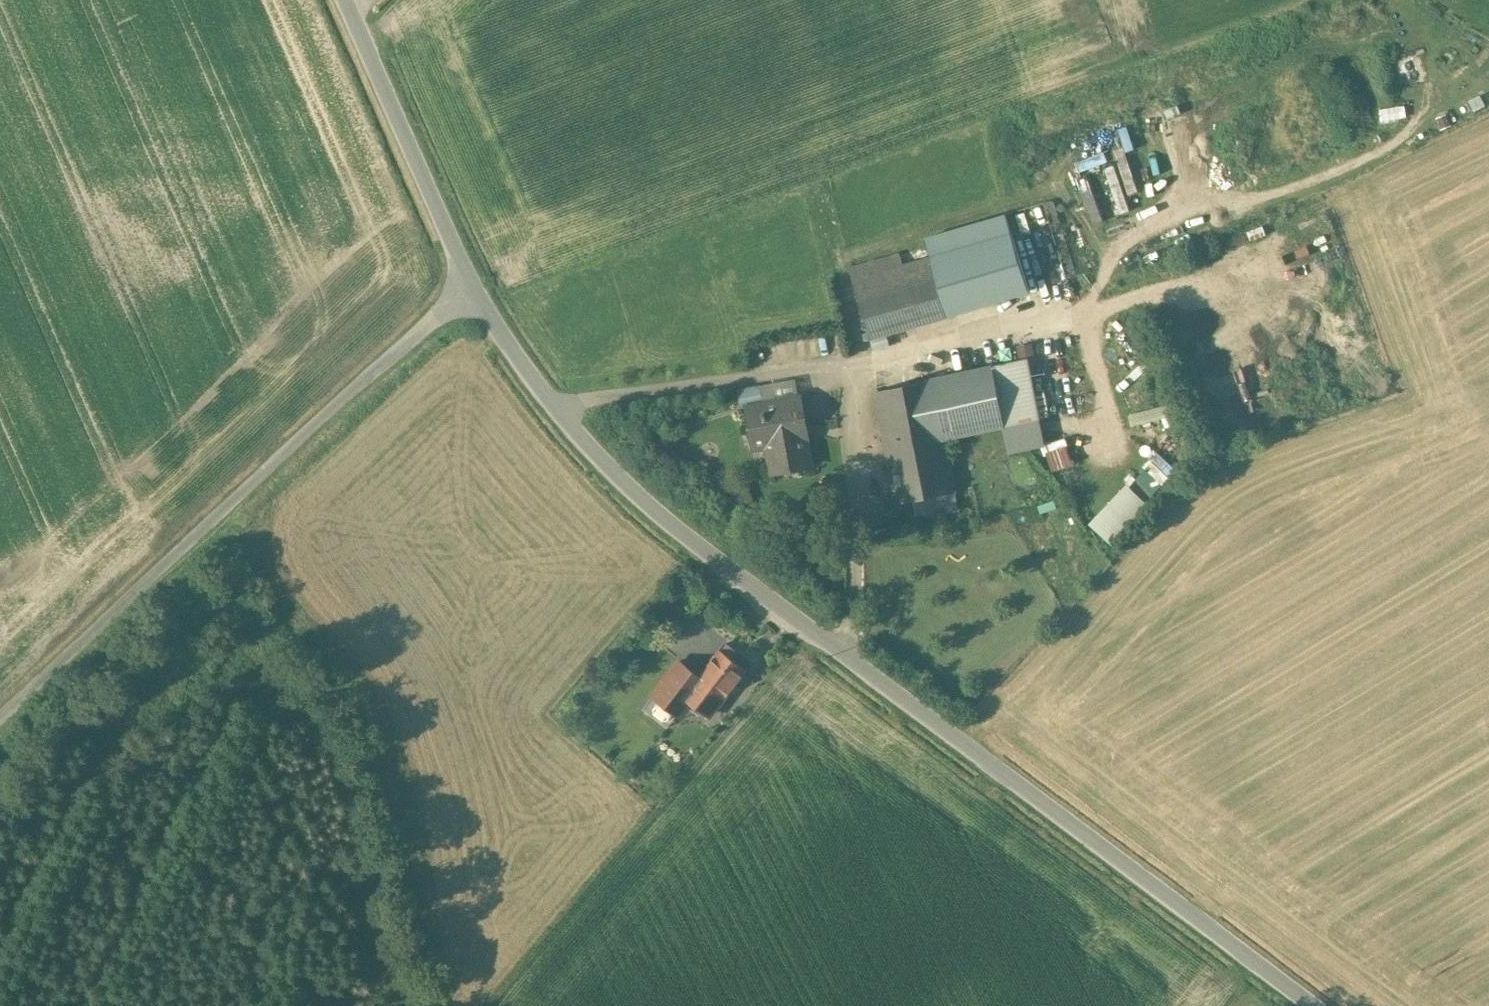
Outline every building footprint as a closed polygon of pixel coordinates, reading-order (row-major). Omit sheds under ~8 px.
[(1137,209),(1133,194),(1144,191),(1132,145),(1118,149),(1122,163),(1114,166),(1126,212),(1137,209)] [(1084,171),(1115,161),(1112,152),(1081,162),(1084,171)] [(1097,222),(1109,219),(1098,176),(1086,179),(1097,222)] [(930,258),(947,315),(1029,291),(1006,216),(925,240),(930,258)] [(930,258),(853,281),(870,338),(947,315),(930,258)] [(1028,360),(992,367),(1004,425),(1008,448),(1044,441),(1028,360)] [(992,367),(876,392),(887,450),(944,438),(945,438),(1004,425),(992,367)] [(800,397),(747,407),(752,434),(765,432),(773,473),(810,466),(805,438),(807,437),(800,397)] [(944,438),(887,450),(897,503),(955,491),(944,438)] [(1076,438),(1054,440),(1058,468),(1080,466),(1076,438)] [(1160,497),(1180,462),(1160,450),(1139,485),(1160,497)] [(1137,482),(1100,522),(1121,542),(1158,502),(1137,482)] [(738,653),(725,643),(720,650),(733,660),(738,653)] [(698,677),(683,697),(688,701),(707,715),(722,697),(725,699),(747,670),(733,660),(720,650),(720,649),(698,677)] [(678,661),(652,695),(678,715),(688,701),(683,697),(698,677),(678,661)]
